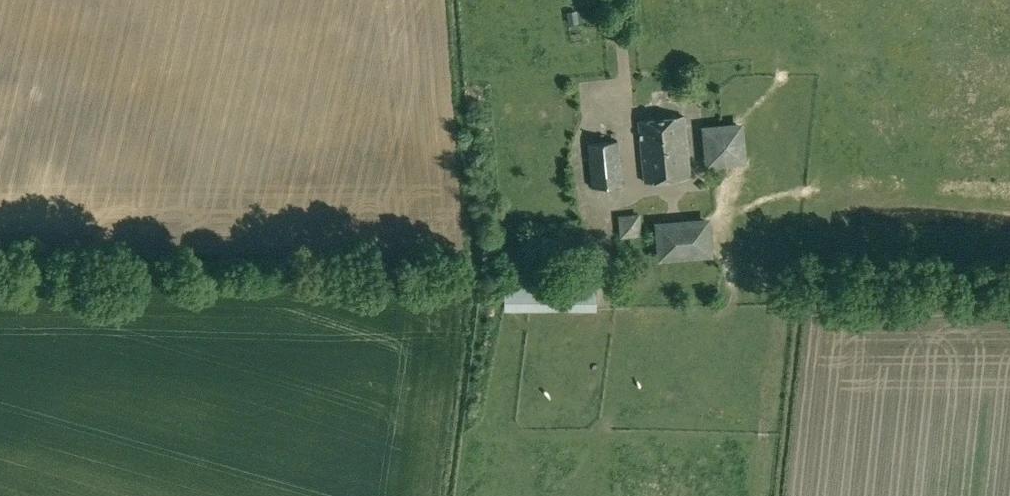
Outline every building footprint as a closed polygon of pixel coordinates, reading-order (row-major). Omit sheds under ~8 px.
[(639,120),(645,182),(690,177),(683,116),(639,120)] [(705,133),(709,167),(742,164),(739,130),(705,133)] [(588,144),(593,188),(623,185),(619,140),(588,144)] [(621,236),(639,235),(638,218),(620,219),(621,236)] [(658,229),(660,262),(709,258),(707,225),(658,229)] [(536,309),(569,308),(568,283),(535,285),(536,309)] [(576,304),(597,304),(597,288),(576,288),(576,304)]
